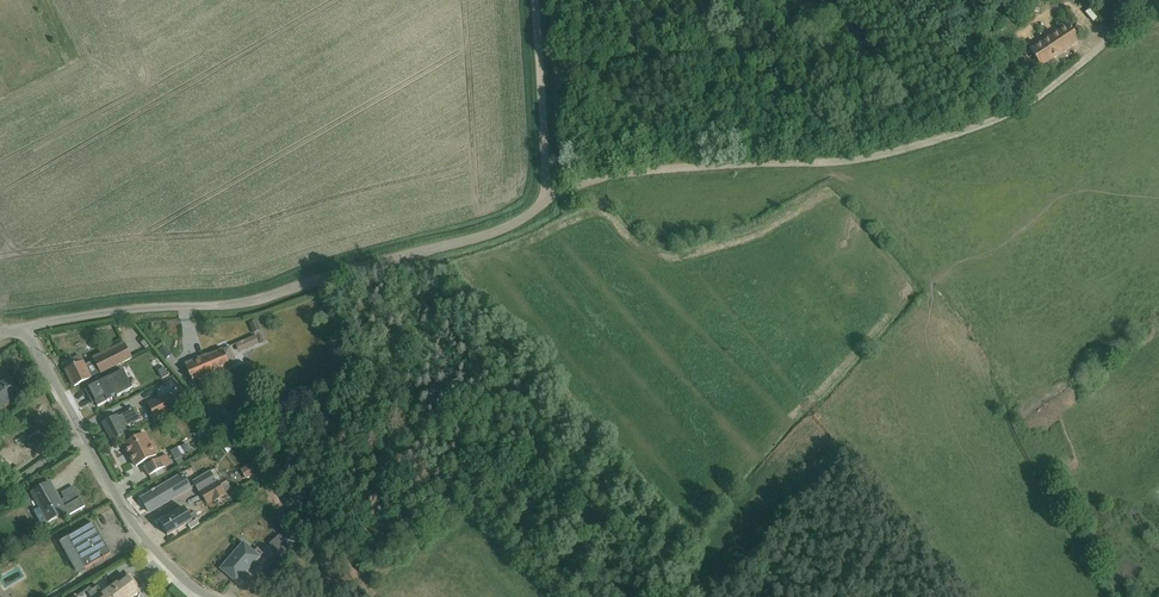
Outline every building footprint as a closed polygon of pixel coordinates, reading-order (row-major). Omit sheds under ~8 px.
[(1040,66),(1079,41),(1069,25),(1030,51),(1040,66)] [(1030,51),(1024,55),(1033,70),(1040,66),(1030,51)] [(255,337),(237,345),(240,353),(259,345),(255,337)] [(75,387),(132,360),(125,345),(94,361),(95,362),(90,364),(85,367),(79,356),(63,364),(75,387)] [(166,347),(159,352),(166,361),(173,355),(166,347)] [(192,382),(208,376),(209,377),(231,368),(230,367),(236,364),(229,348),(186,366),(192,382)] [(124,371),(85,391),(92,405),(97,402),(100,406),(97,407),(98,408),(113,400),(112,398),(117,396),(117,397),(133,389),(124,371)] [(9,380),(0,386),(0,408),(20,394),(9,380)] [(151,411),(142,415),(147,425),(155,420),(156,421),(175,411),(173,408),(184,403),(181,398),(175,401),(172,394),(167,396),(167,395),(148,405),(151,411)] [(120,415),(131,409),(127,401),(116,407),(120,415)] [(117,415),(102,424),(112,443),(127,435),(124,429),(141,420),(135,409),(118,417),(117,415)] [(200,429),(199,442),(213,442),(214,429),(200,429)] [(144,463),(146,467),(143,468),(148,478),(149,477),(165,469),(172,465),(167,456),(152,463),(150,460),(158,456),(157,454),(159,453),(153,442),(151,443),(146,434),(124,445),(136,468),(144,463)] [(230,443),(223,448),(227,454),(234,448),(230,443)] [(182,446),(173,449),(178,463),(187,460),(182,446)] [(249,465),(241,470),(246,480),(255,474),(249,465)] [(165,469),(149,477),(152,482),(167,473),(165,469)] [(200,492),(223,479),(221,476),(219,478),(215,470),(211,472),(210,472),(193,482),(199,493),(200,492)] [(150,514),(192,489),(183,475),(143,498),(146,503),(144,504),(150,514)] [(223,479),(200,492),(208,506),(227,495),(226,493),(231,490),(225,478),(223,479)] [(66,513),(68,517),(85,508),(80,500),(74,488),(74,490),(63,496),(62,495),(68,506),(64,509),(50,483),(31,493),(40,509),(34,512),(41,526),(47,522),(48,523),(66,513)] [(73,487),(61,494),(62,495),(63,496),(74,490),(74,488),(73,487)] [(29,509),(22,513),(30,526),(37,522),(29,509)] [(160,524),(160,525),(163,531),(164,530),(168,537),(192,522),(185,510),(160,524)] [(80,575),(86,572),(85,570),(111,556),(102,540),(94,525),(60,544),(68,559),(77,575),(79,573),(80,575)] [(280,536),(269,545),(280,557),(298,540),(289,529),(280,537),(280,536)] [(264,553),(259,548),(255,552),(244,543),(227,563),(228,564),(222,571),(234,582),(240,574),(243,577),(264,553)] [(240,574),(234,582),(237,584),(243,577),(240,574)] [(87,592),(91,596),(129,596),(139,590),(131,578),(119,587),(118,585),(104,595),(98,588),(92,592),(90,589),(87,592)]
